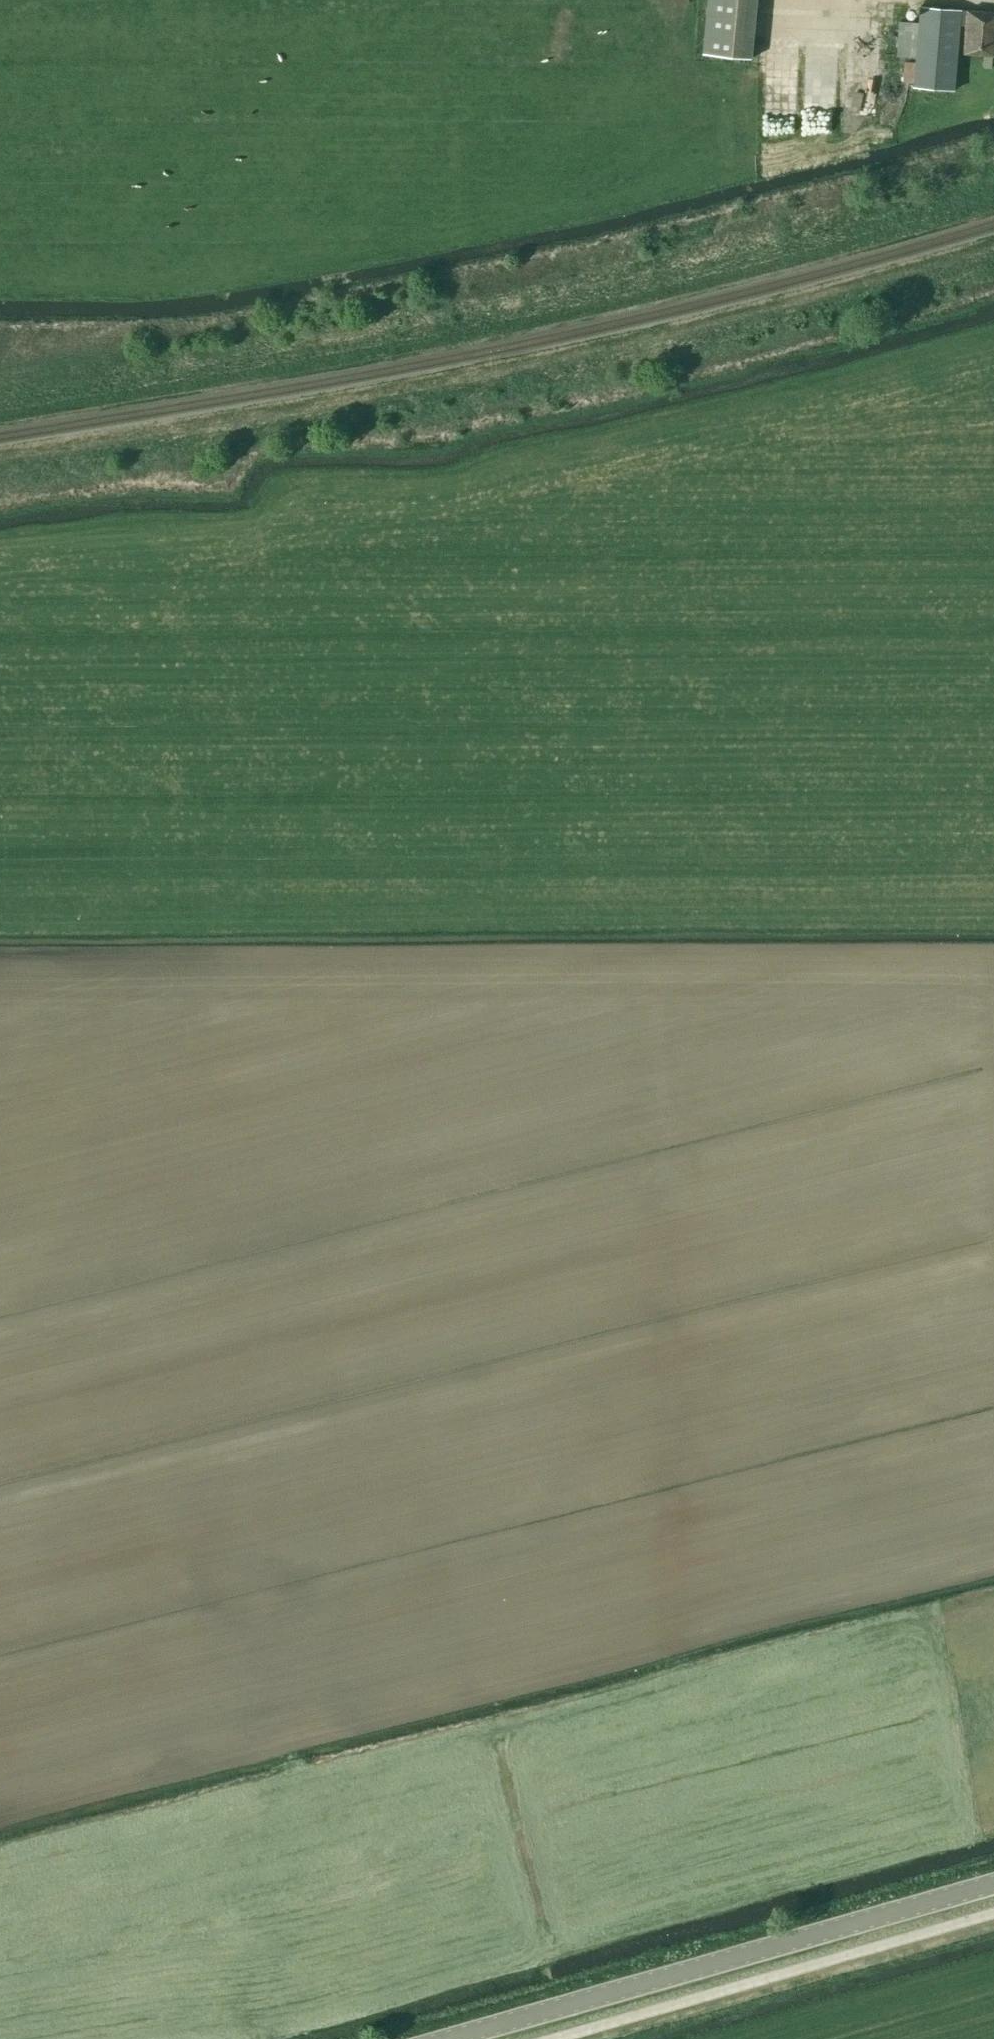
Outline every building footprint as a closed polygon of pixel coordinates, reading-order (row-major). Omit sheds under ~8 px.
[(702,53),(752,58),(757,0),(708,0),(702,53)] [(954,89),(961,8),(920,5),(919,22),(899,21),(897,56),(916,57),(914,86),(954,89)] [(967,9),(964,53),(984,54),(984,66),(992,67),(993,55),(993,11),(967,9)] [(873,131),(871,22),(844,22),(846,131),(873,131)] [(812,67),(799,66),(799,78),(830,80),(830,60),(812,59),(812,67)] [(901,81),(910,81),(911,60),(902,59),(901,81)] [(799,141),(827,142),(828,112),(800,111),(799,141)]
